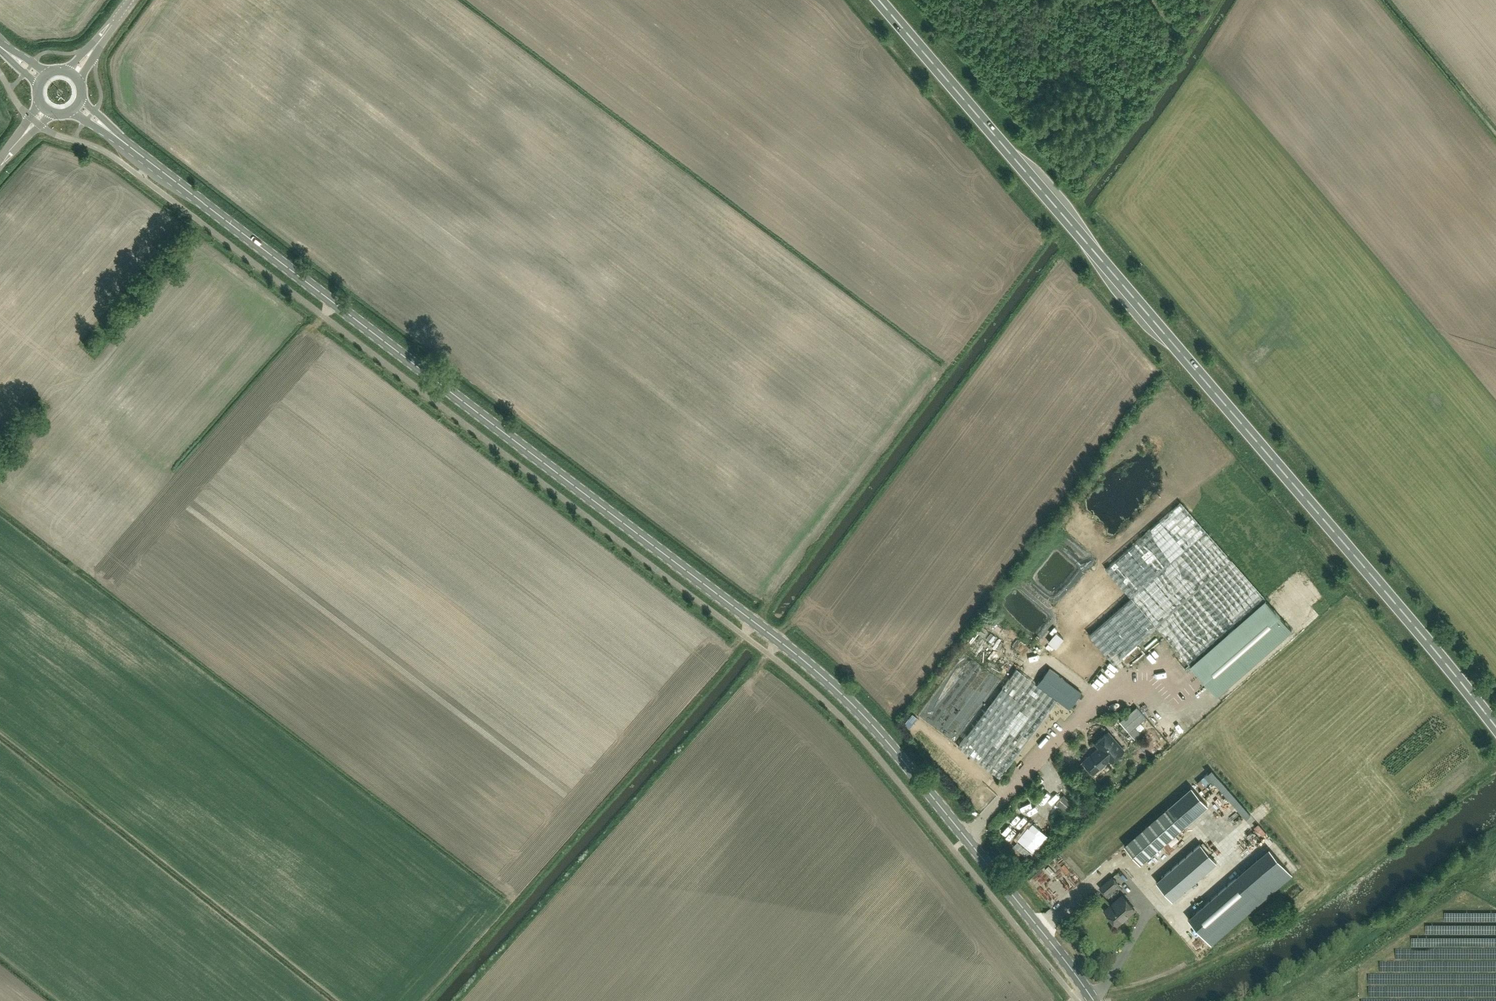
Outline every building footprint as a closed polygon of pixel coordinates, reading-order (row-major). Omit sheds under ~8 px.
[(1105,567),(1131,597),(1088,633),(1114,662),(1156,625),(1190,665),(1266,599),(1180,501),(1105,567)] [(1217,695),(1292,629),(1266,599),(1190,665),(1217,695)] [(1145,638),(1123,664),(1126,666),(1129,663),(1135,668),(1154,646),(1145,638)] [(1006,664),(1000,672),(968,648),(917,715),(1000,777),(1056,702),(1036,686),(1006,664)] [(1175,653),(1169,656),(1172,662),(1178,659),(1175,653)] [(1077,660),(1064,676),(1080,688),(1096,667),(1086,660),(1083,664),(1077,660)] [(1058,700),(1069,709),(1082,692),(1049,668),(1036,686),(1056,702),(1058,700)] [(1137,707),(1120,721),(1135,739),(1141,734),(1135,727),(1146,718),(1137,707)] [(1095,741),(1099,745),(1110,757),(1111,759),(1124,748),(1108,730),(1095,741)] [(1094,771),(1110,757),(1099,745),(1083,759),(1094,771)] [(1152,756),(1154,751),(1146,747),(1143,752),(1152,756)] [(1073,757),(1065,758),(1067,766),(1074,764),(1073,757)] [(1185,825),(1168,806),(1124,845),(1140,863),(1185,825)] [(1189,823),(1196,819),(1193,813),(1185,818),(1189,823)] [(1156,882),(1172,900),(1217,862),(1200,843),(1156,882)] [(1066,873),(1070,868),(1062,861),(1057,865),(1066,873)] [(1040,872),(1051,888),(1055,885),(1050,879),(1053,877),(1047,868),(1040,872)] [(1239,874),(1188,919),(1204,937),(1255,892),(1239,874)] [(1100,887),(1106,894),(1118,883),(1112,877),(1100,887)] [(1112,918),(1117,925),(1135,909),(1123,895),(1105,910),(1106,912),(1106,915),(1109,918),(1112,918)]
